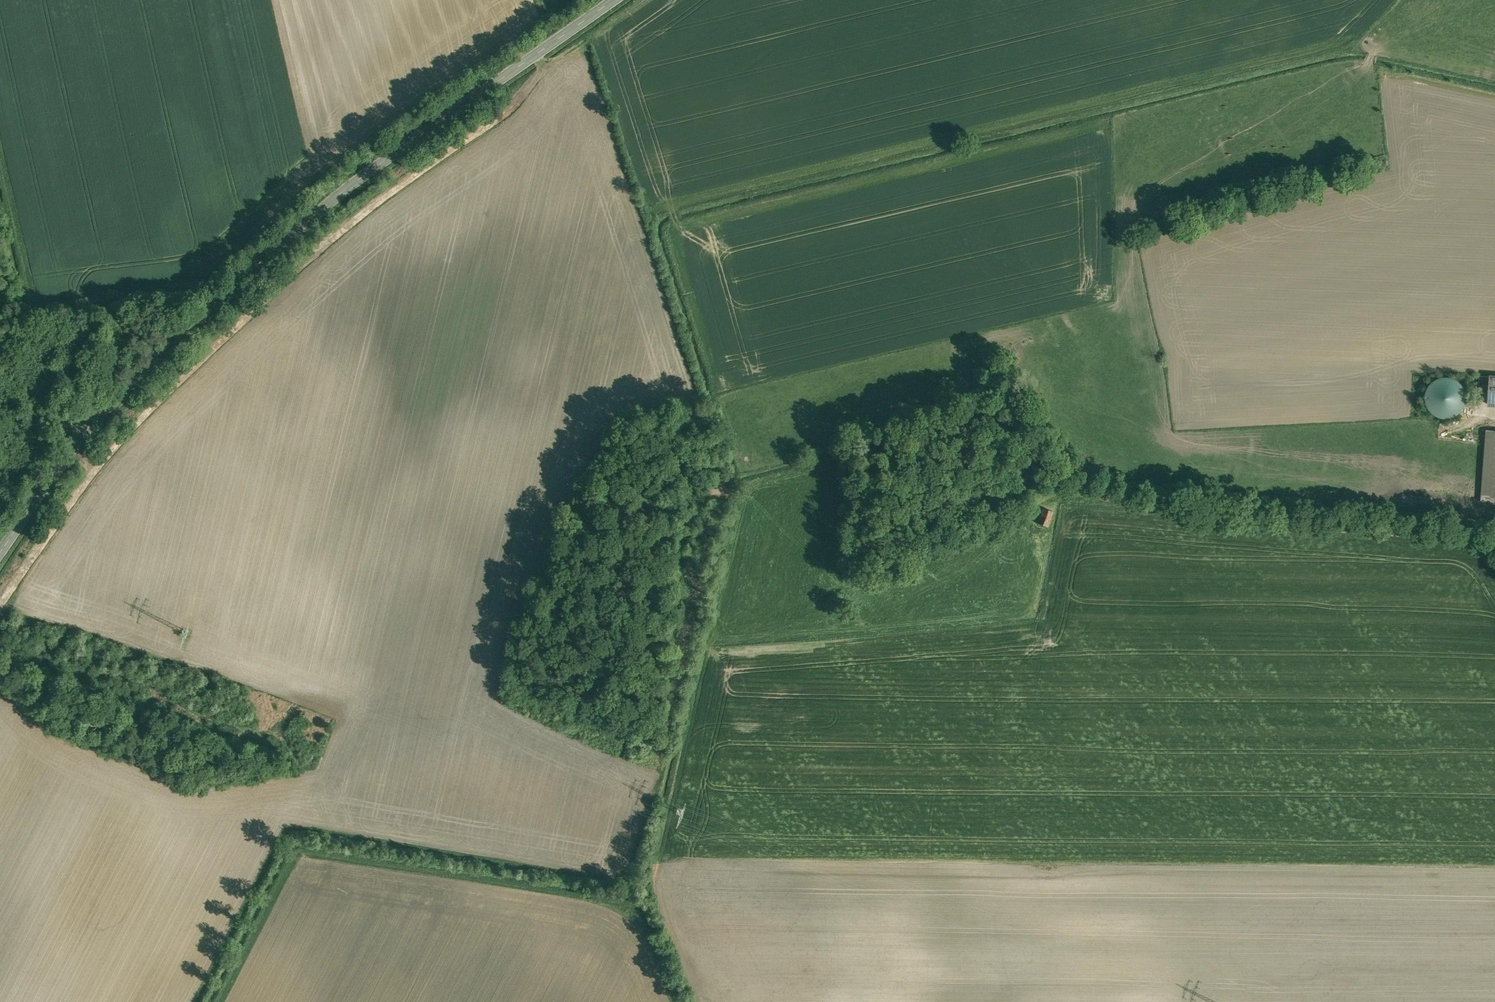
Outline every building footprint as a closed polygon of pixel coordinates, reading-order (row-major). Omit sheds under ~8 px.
[(1425,380),(1427,416),(1464,414),(1463,397),(1459,397),(1458,378),(1425,380)] [(1485,431),(1480,502),(1494,503),(1494,432),(1485,431)] [(1046,509),(1041,524),(1048,526),(1053,511),(1046,509)]
